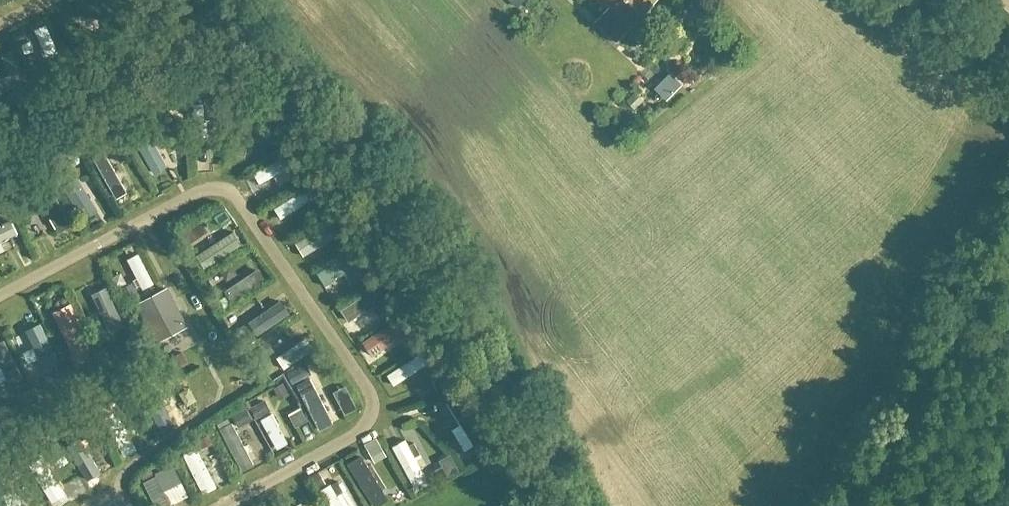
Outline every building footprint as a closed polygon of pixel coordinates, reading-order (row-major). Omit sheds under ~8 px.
[(13,11),(25,6),(22,0),(8,0),(13,11)] [(525,9),(533,0),(515,0),(525,9)] [(656,0),(600,0),(629,28),(656,0)] [(12,51),(1,56),(10,76),(0,80),(0,95),(26,83),(12,51)] [(198,105),(204,140),(211,139),(206,104),(198,105)] [(159,178),(174,171),(153,130),(138,138),(159,178)] [(264,186),(293,173),(287,159),(258,171),(264,186)] [(287,223),(316,205),(308,192),(279,210),(287,223)] [(327,225),(299,246),(308,258),(336,236),(327,225)] [(237,231),(202,253),(210,267),(246,244),(237,231)] [(144,254),(131,259),(145,293),(157,288),(144,254)] [(321,271),(331,293),(347,285),(346,282),(361,275),(352,256),(321,271)] [(227,288),(234,301),(269,279),(261,267),(227,288)] [(84,281),(110,318),(124,309),(98,271),(84,281)] [(403,308),(386,282),(341,312),(349,323),(372,308),(378,317),(388,311),(391,316),(403,308)] [(187,328),(166,289),(138,304),(158,343),(187,328)] [(62,329),(81,321),(73,301),(53,310),(62,329)] [(398,318),(363,344),(376,362),(411,336),(398,318)] [(44,323),(33,326),(38,344),(50,341),(44,323)] [(281,357),(289,371),(314,356),(306,342),(281,357)] [(397,389),(434,370),(426,354),(389,373),(397,389)] [(323,434),(339,426),(314,374),(298,382),(323,434)] [(161,395),(149,401),(163,428),(175,422),(161,395)] [(126,458),(139,452),(120,410),(107,415),(126,458)] [(279,452),(291,447),(277,412),(265,416),(279,452)] [(257,465),(243,424),(226,430),(240,471),(257,465)] [(411,438),(396,446),(418,490),(433,483),(411,438)] [(186,453),(207,495),(220,489),(199,447),(186,453)] [(391,500),(368,453),(352,460),(374,505),(380,505),(391,500)] [(40,464),(58,501),(71,495),(53,457),(40,464)] [(173,481),(184,474),(176,461),(165,468),(173,481)] [(325,488),(333,505),(346,505),(335,483),(325,488)] [(7,492),(13,505),(26,505),(17,487),(7,492)]
